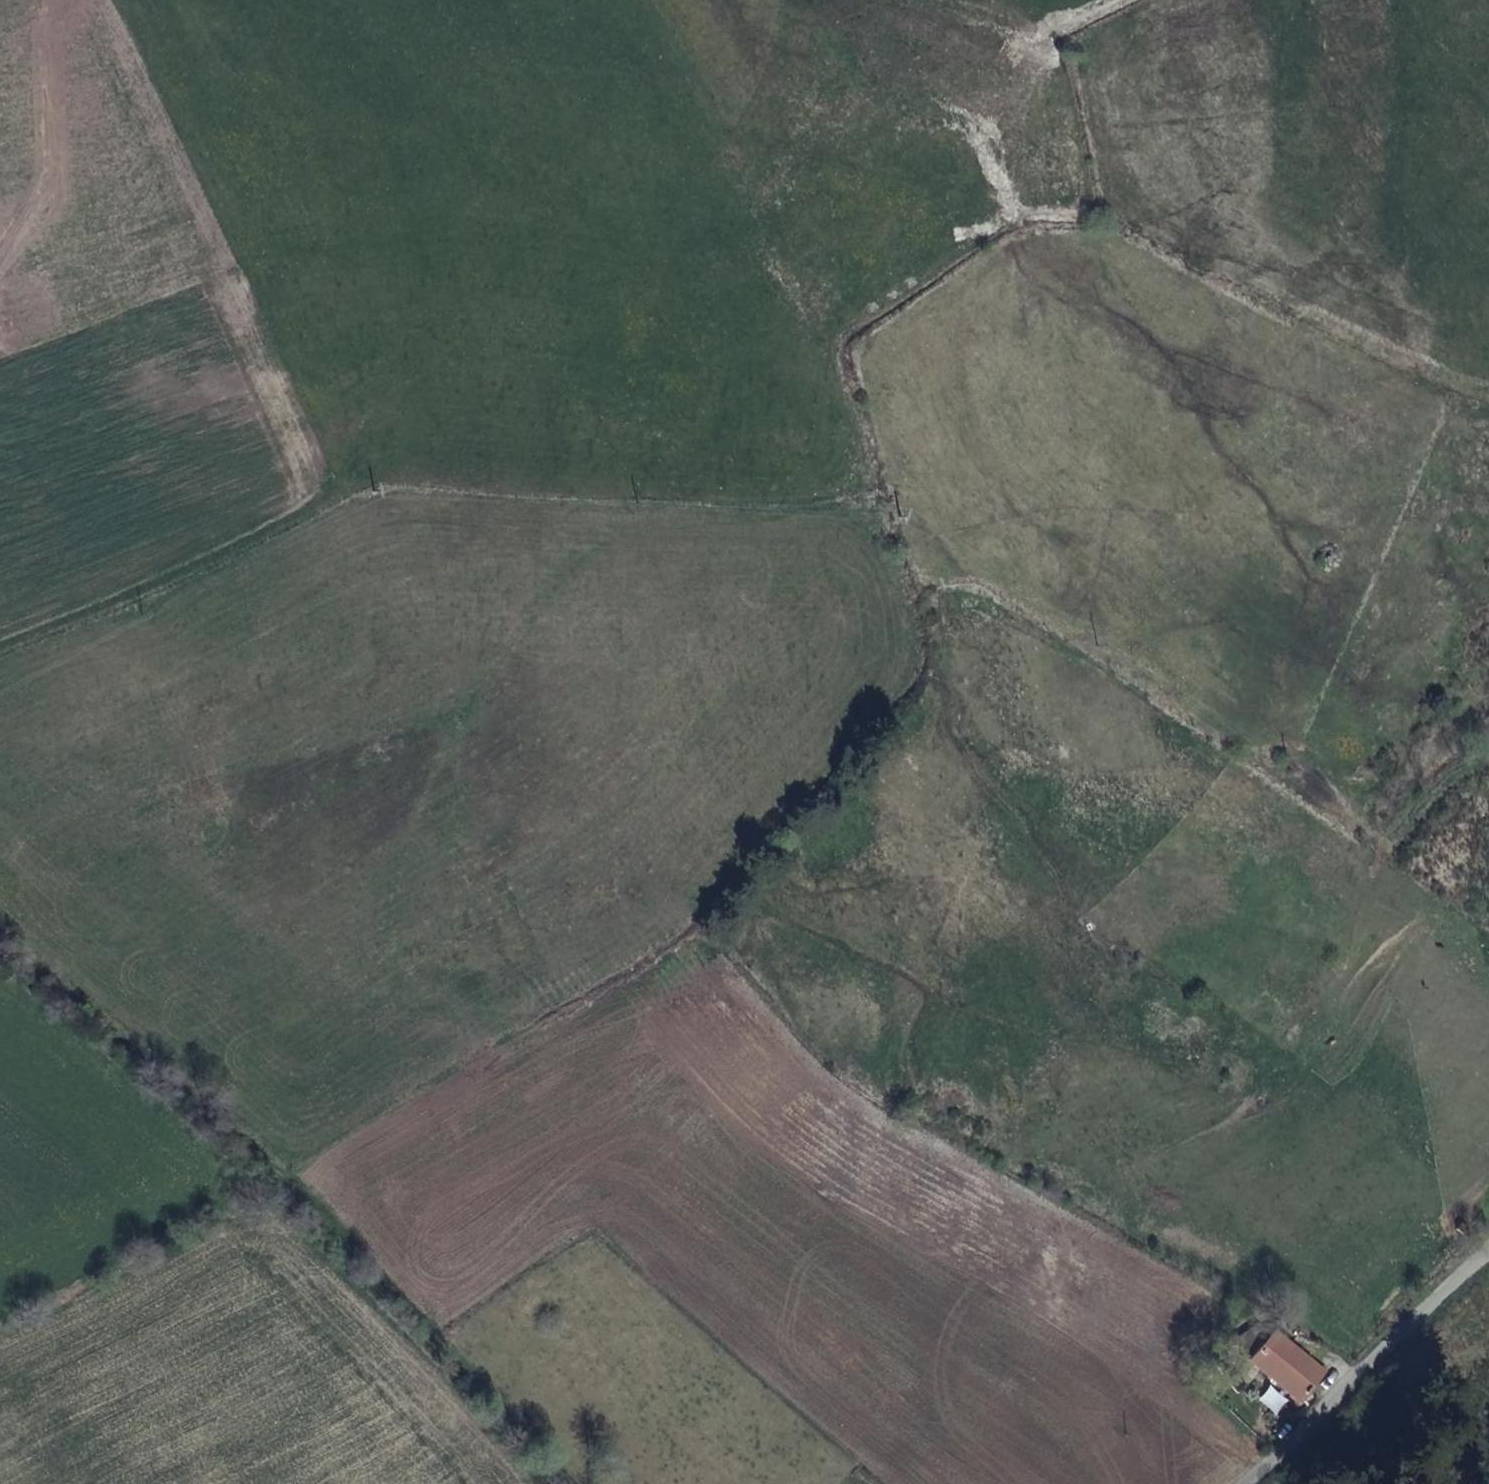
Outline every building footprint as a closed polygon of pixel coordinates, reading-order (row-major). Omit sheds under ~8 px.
[(1303,1398),(1324,1370),(1274,1332),(1252,1360),(1303,1398)]
